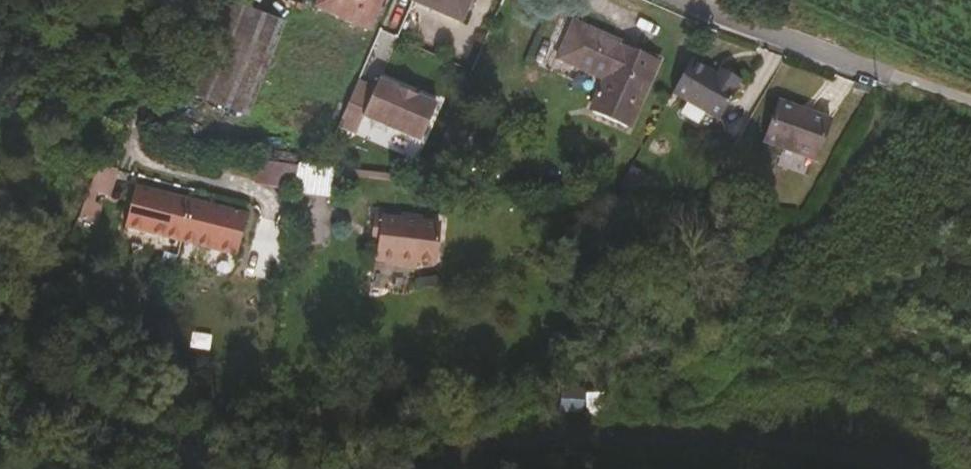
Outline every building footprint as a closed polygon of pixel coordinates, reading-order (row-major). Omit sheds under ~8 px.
[(153,16),(158,0),(144,0),(140,11),(153,16)] [(185,94),(231,113),(271,20),(222,0),(185,94)] [(316,9),(369,33),(384,0),(320,0),(316,9)] [(468,20),(476,0),(418,0),(468,20)] [(577,26),(562,61),(608,83),(594,115),(629,132),(659,64),(577,26)] [(694,64),(674,97),(722,124),(745,85),(728,74),(723,81),(694,64)] [(381,81),(367,115),(431,144),(447,109),(381,81)] [(767,142),(795,153),(818,115),(782,102),(767,142)] [(818,115),(795,153),(818,162),(834,122),(818,115)] [(276,184),(298,188),(301,165),(280,162),(276,184)] [(298,191),(297,194),(334,198),(336,184),(338,171),(326,170),(301,165),(298,188),(298,191)] [(109,198),(114,174),(100,171),(82,223),(97,227),(102,208),(95,207),(98,196),(109,198)] [(338,171),(336,184),(388,192),(390,179),(338,171)] [(168,243),(185,248),(195,205),(178,201),(168,243)] [(195,205),(185,248),(190,248),(192,242),(205,245),(221,249),(219,255),(240,260),(249,218),(229,213),(228,217),(199,210),(200,206),(195,205)] [(380,236),(378,246),(376,264),(392,266),(392,271),(412,274),(413,267),(432,270),(437,231),(419,228),(419,224),(401,221),(400,225),(374,221),(372,235),(380,236)] [(371,245),(378,246),(380,236),(372,235),(371,245)] [(192,242),(190,248),(204,251),(205,245),(192,242)] [(204,251),(219,255),(221,249),(205,245),(204,251)]
